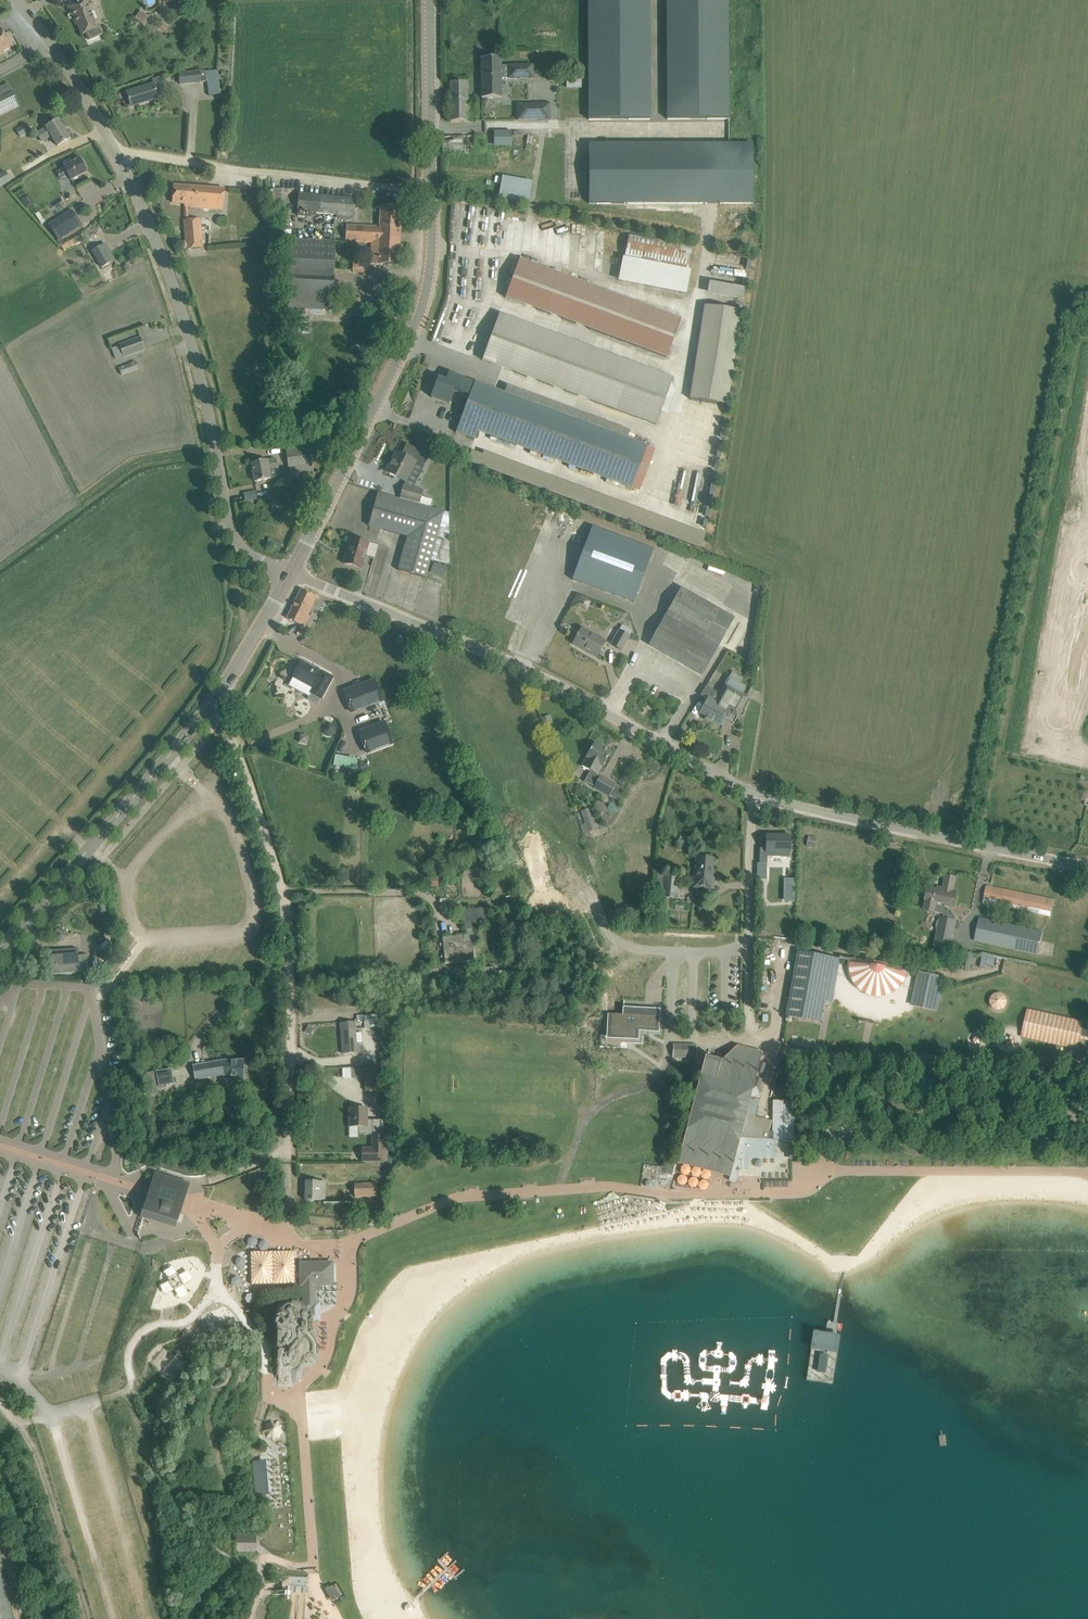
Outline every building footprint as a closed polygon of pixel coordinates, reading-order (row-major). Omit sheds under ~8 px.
[(88,40),(90,41),(104,35),(100,25),(97,26),(87,0),(85,0),(68,7),(73,19),(75,18),(82,34),(86,33),(88,40)] [(589,120),(650,119),(649,0),(588,0),(589,120)] [(667,119),(729,119),(728,0),(667,0),(667,119)] [(142,10),(135,16),(142,24),(149,17),(142,10)] [(162,21),(158,26),(165,31),(168,25),(162,21)] [(11,47),(1,28),(0,29),(0,53),(11,47)] [(501,58),(481,58),(482,98),(502,98),(501,79),(501,66),(501,58)] [(517,65),(501,66),(501,79),(517,79),(533,78),(533,65),(517,65)] [(201,70),(179,73),(180,85),(202,82),(208,82),(206,71),(201,70)] [(154,85),(161,82),(159,77),(152,79),(154,84),(154,85)] [(468,82),(450,82),(450,122),(476,121),(475,99),(468,99),(468,93),(468,82)] [(127,93),(132,106),(137,105),(158,97),(154,85),(154,84),(127,93)] [(20,106),(13,92),(0,98),(0,116),(20,106)] [(550,119),(550,104),(518,105),(518,120),(550,119)] [(70,139),(58,120),(49,126),(37,134),(42,143),(51,137),(57,147),(61,144),(70,139)] [(21,137),(31,131),(26,124),(17,129),(21,137)] [(511,145),(512,130),(494,130),(493,145),(511,145)] [(472,137),(453,137),(442,137),(443,155),(454,155),(454,157),(475,157),(474,149),(483,149),(483,137),(475,137),(472,137)] [(589,144),(589,204),(753,204),(753,144),(589,144)] [(65,167),(57,171),(61,178),(67,174),(70,180),(87,172),(80,159),(64,167),(65,167)] [(11,181),(5,171),(0,174),(0,187),(11,181)] [(501,176),(498,199),(529,202),(531,179),(501,176)] [(174,185),(172,203),(178,203),(185,204),(185,207),(188,207),(190,207),(223,210),(224,189),(210,188),(185,186),(174,185)] [(353,217),(355,217),(356,199),(299,193),(297,216),(312,218),(312,213),(337,216),(336,218),(341,220),(347,220),(353,218),(353,217)] [(370,264),(399,265),(402,207),(379,206),(378,227),(346,226),(345,241),(371,242),(370,263),(370,264)] [(82,226),(72,210),(48,225),(59,241),(82,226)] [(191,220),(185,221),(187,249),(198,248),(203,248),(200,219),(191,220)] [(684,293),(693,245),(629,234),(620,281),(684,293)] [(288,282),(287,309),(333,311),(334,270),(335,241),(289,239),(288,268),(288,282)] [(112,263),(102,246),(92,251),(102,268),(112,263)] [(520,260),(505,298),(515,301),(529,263),(520,260)] [(370,273),(370,264),(370,263),(353,262),(352,272),(370,273)] [(679,319),(529,263),(515,301),(665,357),(679,319)] [(741,299),(744,287),(710,281),(707,302),(732,307),(733,298),(741,299)] [(702,304),(689,398),(728,404),(741,309),(702,304)] [(500,315),(483,360),(495,365),(512,319),(500,315)] [(672,379),(512,319),(495,365),(655,424),(672,379)] [(140,337),(120,345),(113,348),(117,359),(124,356),(124,357),(145,350),(140,337)] [(122,375),(140,369),(137,361),(119,368),(122,375)] [(438,378),(431,397),(450,404),(454,391),(469,396),(472,388),(474,383),(465,380),(465,379),(449,373),(446,379),(446,381),(446,380),(438,378)] [(469,396),(456,433),(466,436),(475,440),(478,432),(493,389),(474,382),(474,383),(472,388),(469,396)] [(647,445),(493,389),(478,432),(631,489),(647,445)] [(309,442),(286,445),(286,451),(289,468),(312,465),(310,448),(309,442)] [(396,452),(386,472),(404,481),(414,463),(421,467),(428,455),(407,445),(402,456),(396,452)] [(276,459),(267,461),(267,460),(252,463),(255,482),(271,479),(271,478),(279,477),(277,469),(278,469),(276,459)] [(419,503),(423,490),(403,484),(400,498),(419,503)] [(244,492),(244,500),(257,499),(256,491),(244,492)] [(429,568),(431,561),(449,566),(449,513),(378,494),(369,526),(408,537),(398,570),(425,578),(429,568)] [(579,524),(575,536),(585,540),(590,528),(579,524)] [(657,552),(653,551),(653,549),(592,526),(572,580),(633,603),(651,557),(654,558),(657,552)] [(270,537),(267,545),(281,551),(284,543),(270,537)] [(344,564),(362,569),(369,543),(351,538),(344,564)] [(434,564),(431,572),(444,578),(447,570),(434,564)] [(735,617),(682,587),(649,645),(702,675),(735,617)] [(301,590),(287,619),(304,627),(310,617),(308,616),(317,597),(301,590)] [(576,594),(572,606),(587,611),(591,598),(576,594)] [(621,631),(619,630),(610,645),(621,651),(630,635),(629,635),(632,631),(624,626),(621,631)] [(573,644),(596,657),(606,641),(582,628),(573,644)] [(301,662),(293,677),(314,688),(311,693),(321,699),(329,686),(333,678),(322,672),(322,673),(301,662)] [(728,678),(725,684),(742,694),(746,687),(728,678)] [(382,701),(375,681),(344,692),(352,713),(382,701)] [(706,703),(701,713),(708,717),(706,720),(719,727),(721,722),(724,717),(725,716),(728,710),(738,715),(742,707),(748,697),(742,694),(725,684),(720,694),(720,695),(721,696),(717,704),(708,699),(708,700),(706,703)] [(385,723),(360,732),(367,753),(393,743),(385,723)] [(594,743),(591,748),(589,753),(586,757),(581,766),(598,775),(611,753),(594,743)] [(593,788),(609,797),(616,784),(600,775),(593,788)] [(585,823),(580,825),(583,833),(587,832),(595,829),(588,809),(581,811),(585,823)] [(762,841),(762,856),(769,856),(769,850),(785,850),(784,863),(794,863),(794,845),(790,845),(790,829),(769,828),(768,841),(762,841)] [(680,836),(679,845),(689,846),(690,838),(680,836)] [(806,846),(815,848),(817,838),(808,836),(806,846)] [(714,858),(703,857),(695,857),(692,887),(713,889),(714,878),(712,878),(714,858)] [(656,896),(678,898),(681,874),(659,872),(656,896)] [(943,891),(928,888),(926,899),(927,899),(925,910),(944,914),(943,918),(941,918),(940,920),(939,920),(938,922),(937,924),(937,927),(937,929),(939,930),(935,946),(949,949),(952,935),(953,935),(956,921),(954,921),(955,916),(951,911),(944,909),(945,903),(954,905),(957,891),(953,890),(956,877),(946,876),(943,891)] [(1051,916),(1054,900),(986,886),(983,903),(1051,916)] [(517,913),(512,892),(509,892),(509,895),(503,896),(508,915),(517,913)] [(486,907),(462,910),(465,929),(466,935),(453,936),(443,937),(445,964),(474,961),(471,928),(480,927),(479,921),(487,920),(486,907)] [(973,942),(1037,955),(1042,932),(978,918),(973,942)] [(111,923),(103,924),(105,937),(113,936),(111,923)] [(498,967),(477,968),(477,972),(477,979),(519,980),(518,977),(526,976),(525,962),(524,963),(524,960),(521,939),(520,939),(514,939),(513,940),(516,964),(517,968),(517,970),(498,971),(498,967)] [(53,974),(88,971),(88,964),(106,962),(105,947),(86,948),(87,955),(78,955),(78,949),(51,951),(53,974)] [(822,1023),(834,958),(799,951),(787,1016),(822,1023)] [(909,970),(850,958),(849,967),(851,976),(857,985),(865,992),(876,994),(887,994),(897,989),(905,981),(909,970)] [(946,978),(918,972),(911,1005),(938,1011),(946,978)] [(993,1012),(998,1013),(1003,1012),(1007,1009),(1010,1005),(1010,1000),(1008,995),(1004,992),(1000,990),(995,991),(990,994),(988,999),(988,1004),(990,1008),(993,1012)] [(610,1014),(609,1029),(613,1029),(623,1029),(622,1038),(622,1043),(636,1043),(637,1039),(637,1029),(657,1030),(658,1020),(645,1019),(645,1010),(627,1009),(627,1015),(622,1015),(610,1014)] [(1084,1021),(1027,1009),(1021,1036),(1078,1049),(1084,1021)] [(379,1014),(369,1015),(370,1027),(380,1026),(379,1014)] [(355,1022),(341,1023),(343,1054),(359,1053),(358,1044),(357,1044),(355,1022)] [(980,1051),(984,1049),(986,1045),(987,1041),(986,1037),(983,1034),(979,1032),(975,1033),(971,1035),(969,1038),(968,1042),(969,1046),(972,1050),(976,1051),(980,1051)] [(794,1034),(793,1039),(799,1041),(798,1043),(816,1048),(818,1040),(794,1034)] [(696,1043),(673,1043),(673,1058),(696,1059),(696,1043)] [(677,1163),(730,1177),(749,1100),(761,1054),(735,1047),(720,1062),(704,1058),(694,1097),(677,1163)] [(222,1060),(193,1065),(195,1080),(224,1075),(224,1079),(231,1079),(231,1078),(238,1080),(244,1082),(244,1060),(222,1060)] [(384,1090),(382,1067),(364,1068),(365,1091),(384,1090)] [(159,1086),(174,1084),(171,1069),(156,1071),(159,1086)] [(148,1094),(158,1092),(155,1071),(145,1073),(148,1094)] [(779,1158),(779,1143),(772,1142),(767,1142),(772,1121),(755,1117),(758,1102),(749,1100),(730,1177),(729,1180),(737,1182),(740,1170),(751,1170),(751,1158),(779,1158)] [(772,1102),(772,1142),(779,1143),(789,1143),(794,1142),(794,1102),(772,1102)] [(350,1109),(350,1127),(355,1127),(358,1127),(358,1134),(369,1134),(371,1134),(373,1134),(373,1120),(367,1120),(367,1109),(361,1109),(350,1109)] [(361,1148),(361,1162),(384,1162),(384,1161),(388,1161),(388,1143),(386,1143),(386,1136),(384,1136),(371,1136),(371,1148),(361,1148)] [(674,1175),(677,1163),(668,1161),(667,1166),(665,1173),(674,1175)] [(149,1200),(144,1215),(175,1225),(180,1210),(182,1202),(184,1194),(188,1185),(156,1175),(153,1185),(151,1192),(149,1200)] [(306,1181),(305,1200),(325,1200),(325,1189),(326,1182),(317,1182),(306,1181)] [(378,1196),(378,1182),(355,1183),(356,1197),(378,1196)] [(274,1236),(278,1238),(281,1237),(284,1235),(285,1232),(284,1228),(282,1226),(279,1224),(275,1225),(273,1227),(272,1230),(272,1234),(274,1236)] [(313,1353),(313,1321),(320,1322),(320,1314),(320,1302),(315,1304),(315,1285),(333,1285),(332,1263),(301,1263),(301,1285),(304,1285),(304,1305),(278,1306),(278,1372),(291,1372),(293,1372),(295,1371),(297,1370),(304,1359),(307,1358),(309,1358),(311,1357),(312,1355),(313,1353)] [(192,1280),(189,1270),(177,1274),(174,1266),(164,1269),(168,1282),(161,1284),(164,1293),(176,1290),(178,1296),(187,1294),(183,1283),(192,1280)] [(243,1288),(260,1291),(263,1272),(246,1269),(243,1288)] [(828,1329),(815,1326),(805,1379),(832,1384),(842,1332),(837,1331),(828,1329)] [(264,1459),(252,1460),(255,1495),(267,1494),(264,1459)] [(257,1532),(237,1532),(237,1541),(258,1541),(257,1532)] [(0,1551),(0,1618),(13,1618),(0,1551)] [(292,1576),(292,1585),(307,1585),(308,1576),(292,1576)] [(335,1584),(327,1589),(333,1601),(342,1596),(335,1584)] [(409,1615),(412,1615),(414,1613),(415,1610),(414,1607),(411,1606),(409,1606),(406,1608),(406,1610),(406,1613),(409,1615)] [(320,1607),(305,1614),(308,1618),(326,1618),(320,1607)]
